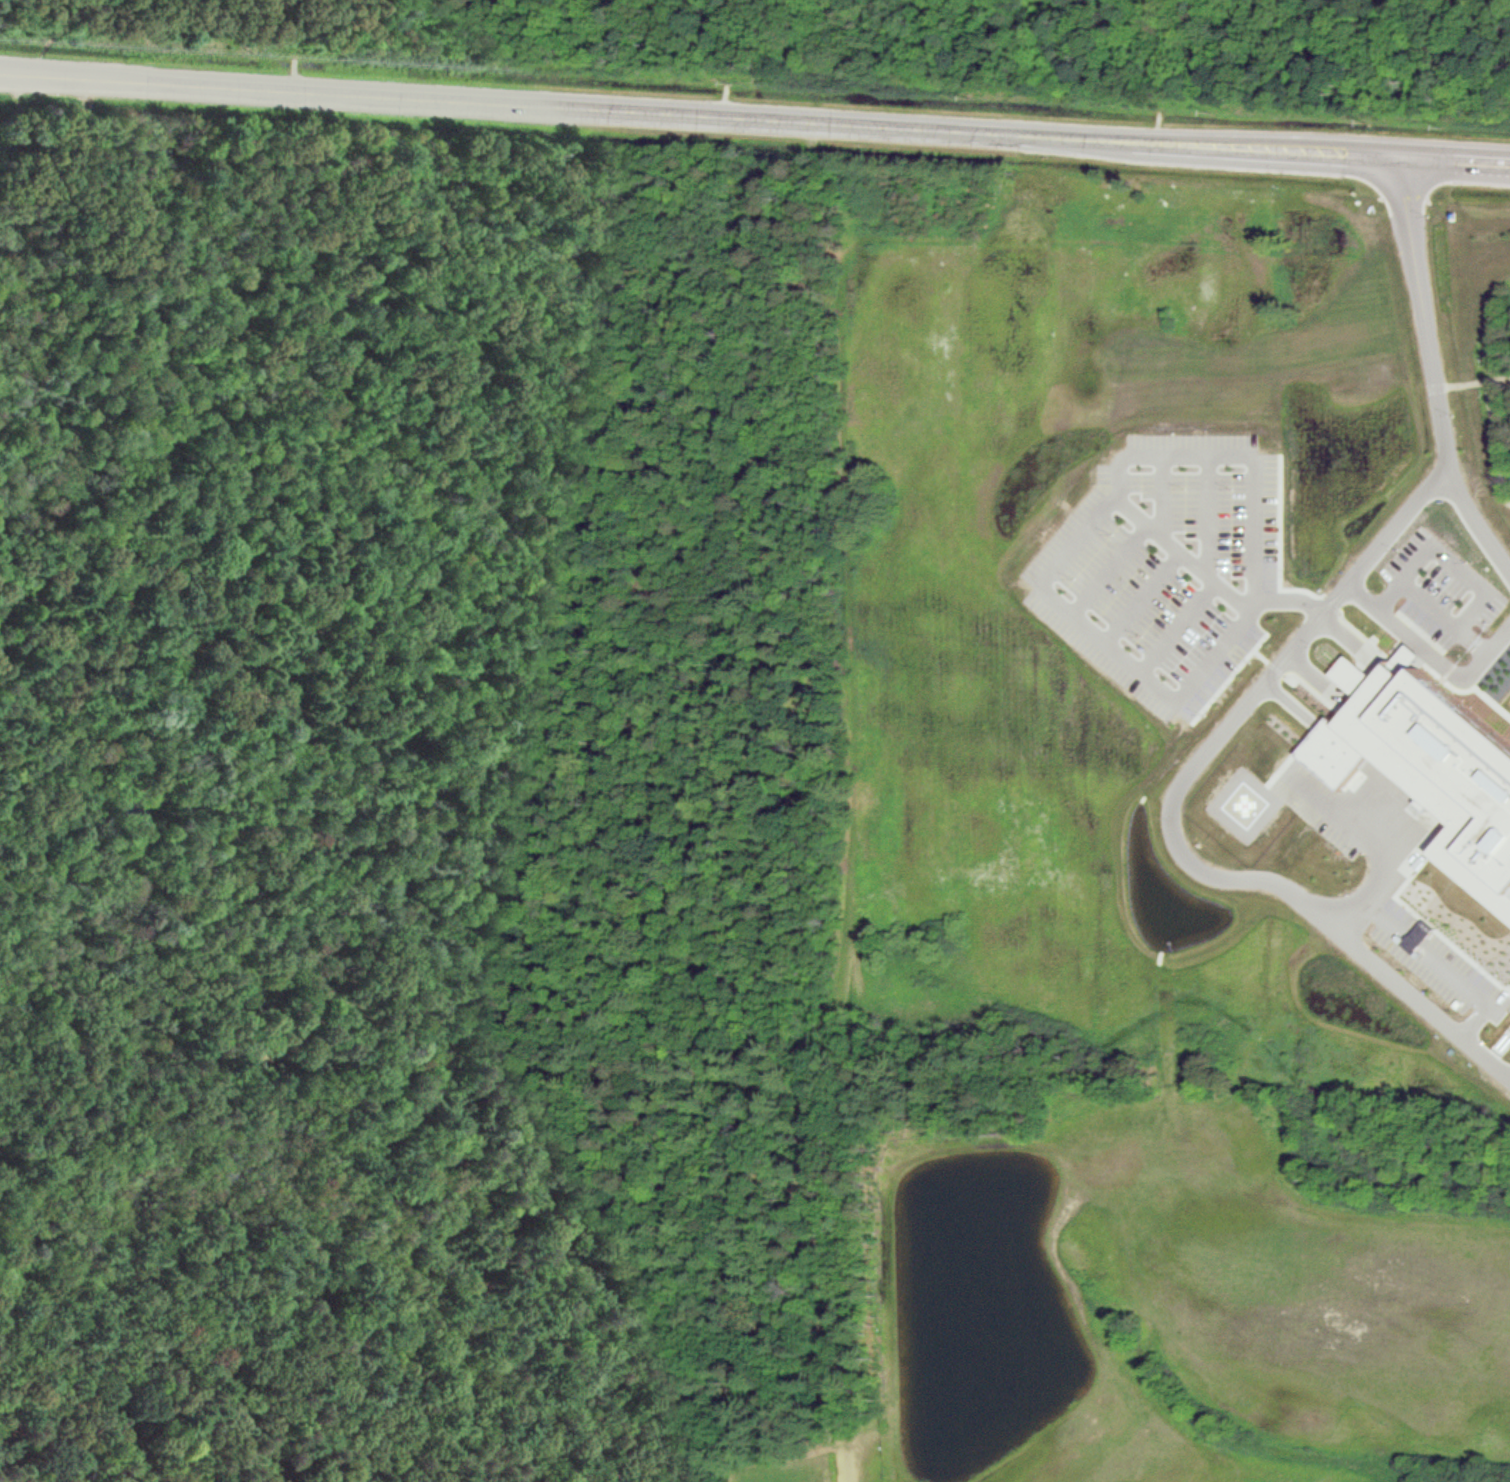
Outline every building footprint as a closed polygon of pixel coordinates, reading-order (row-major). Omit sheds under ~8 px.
[(1402,662),(1509,751),(1509,933),(1423,863),(1337,790),(1292,752),(1320,716),(1326,723),(1348,696),(1323,673),(1338,653),(1365,676),(1375,661),(1391,675),(1402,662)]
